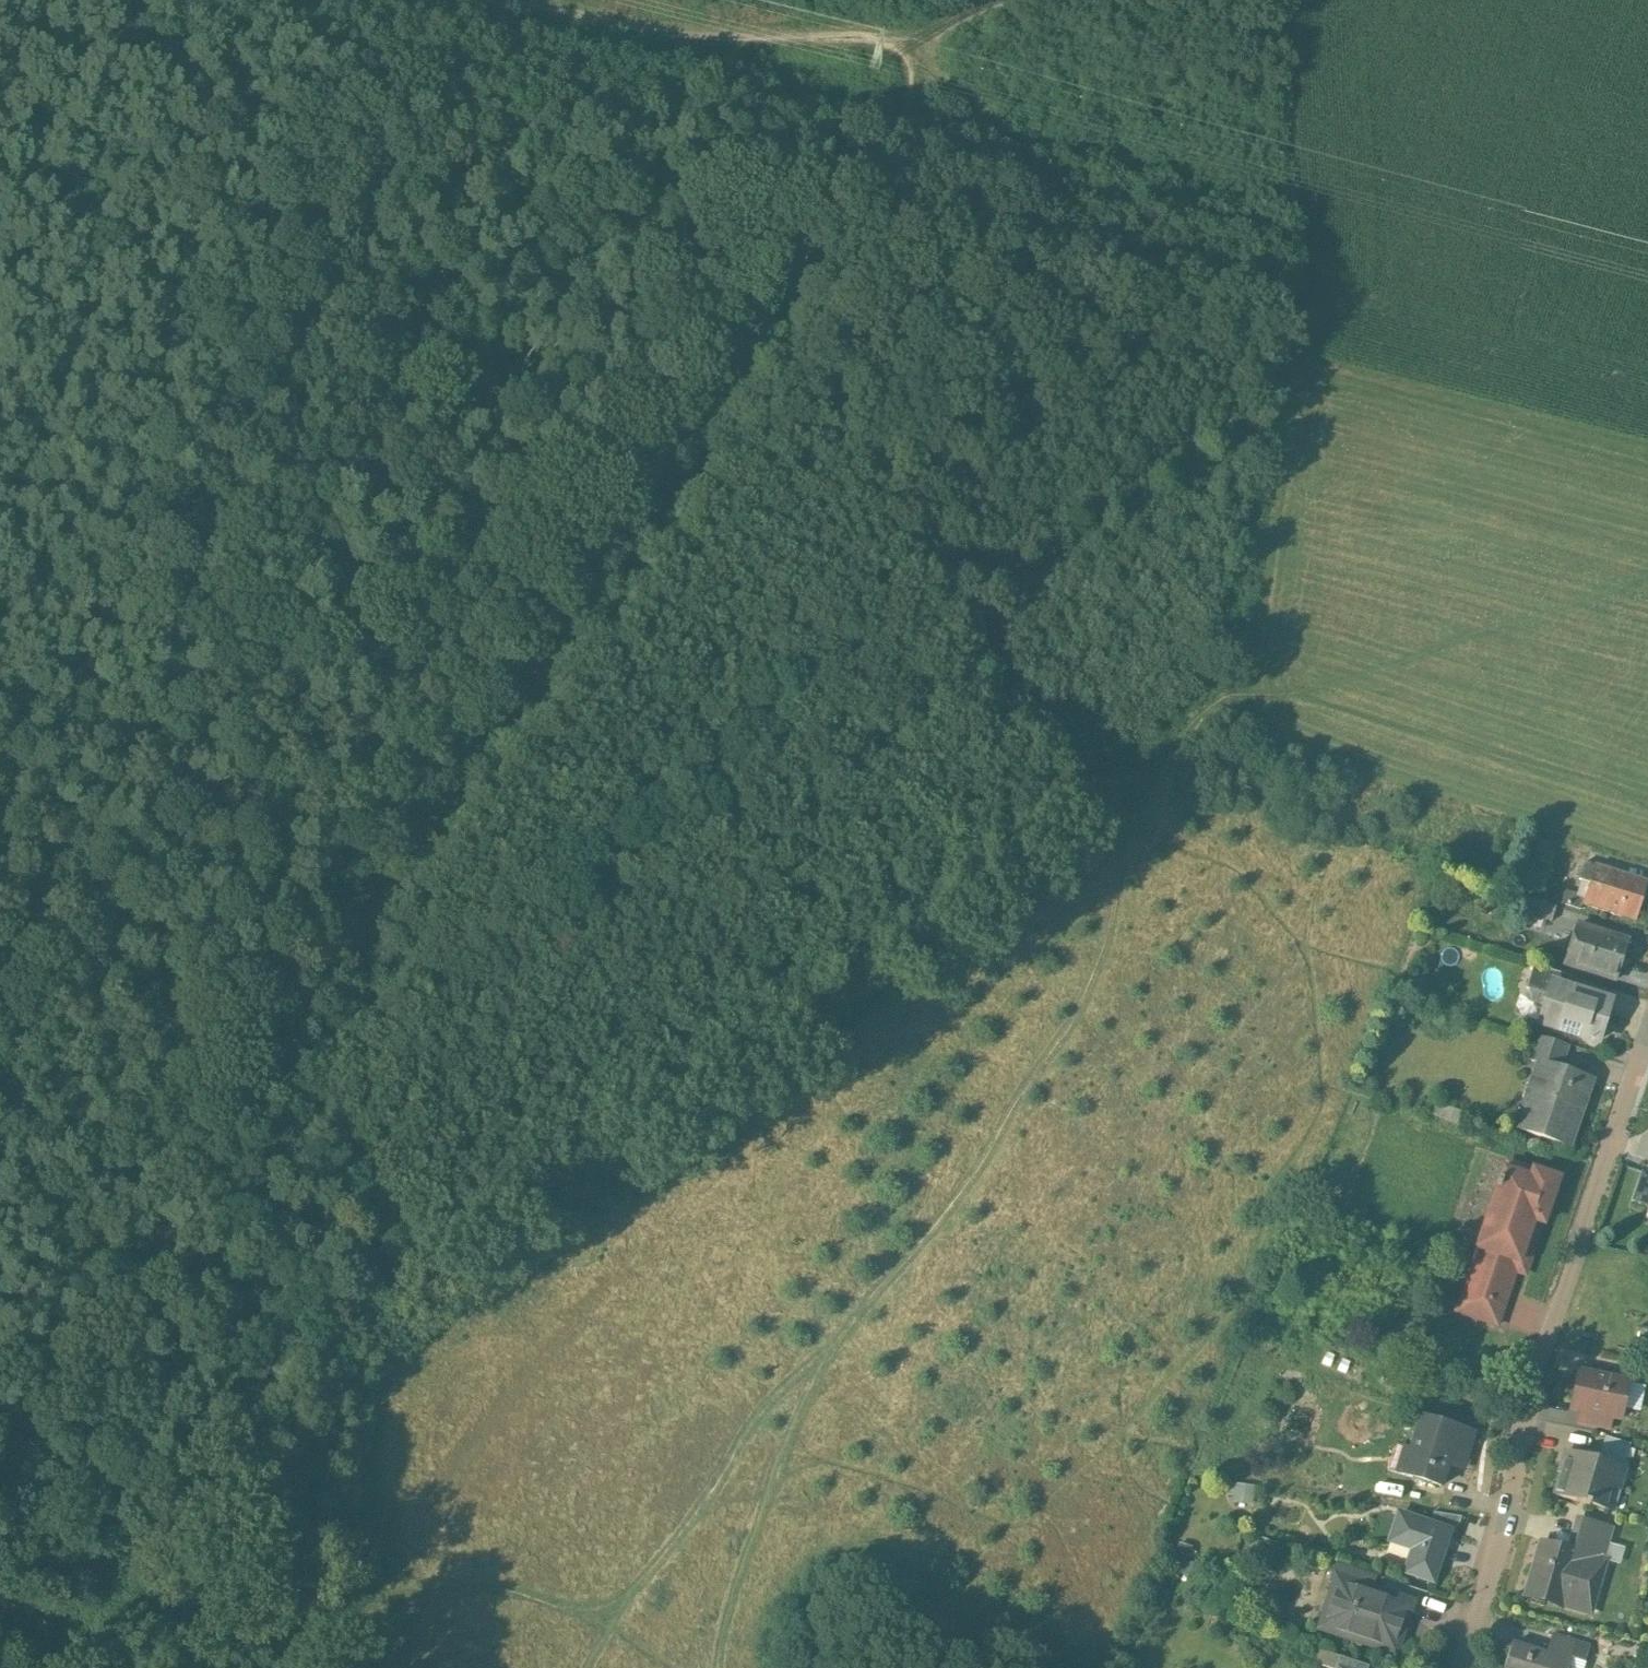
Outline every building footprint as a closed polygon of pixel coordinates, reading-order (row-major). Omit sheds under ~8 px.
[(1647,882),(1584,863),(1579,879),(1590,882),(1585,896),(1583,905),(1635,921),(1647,882)] [(1585,896),(1560,889),(1557,901),(1581,909),(1583,905),(1585,896)] [(1558,907),(1515,893),(1510,909),(1553,922),(1558,907)] [(1629,942),(1576,926),(1565,963),(1617,980),(1629,942)] [(1571,977),(1534,965),(1526,989),(1549,996),(1553,985),(1567,989),(1571,977)] [(1567,989),(1553,985),(1549,996),(1541,1023),(1597,1041),(1609,1003),(1567,989)] [(1594,1082),(1560,1070),(1569,1046),(1541,1038),(1533,1061),(1541,1064),(1527,1102),(1538,1106),(1528,1133),(1571,1148),(1594,1082)] [(1475,1257),(1526,1274),(1559,1179),(1508,1162),(1475,1257)] [(1643,1172),(1634,1200),(1647,1205),(1647,1174),(1643,1172)] [(1490,1274),(1466,1263),(1455,1294),(1467,1298),(1467,1296),(1481,1301),(1490,1274)] [(1527,1313),(1498,1303),(1497,1306),(1481,1301),(1467,1296),(1467,1298),(1459,1321),(1469,1325),(1467,1331),(1470,1332),(1469,1335),(1484,1341),(1477,1363),(1506,1373),(1527,1313)] [(1628,1382),(1579,1371),(1572,1404),(1582,1406),(1581,1410),(1611,1416),(1611,1417),(1621,1419),(1628,1382)] [(1611,1416),(1581,1410),(1578,1424),(1609,1430),(1611,1417),(1611,1416)] [(1476,1433),(1423,1417),(1412,1450),(1409,1449),(1409,1451),(1414,1452),(1407,1474),(1401,1473),(1401,1474),(1441,1486),(1452,1452),(1468,1457),(1476,1433)] [(1409,1449),(1376,1439),(1368,1464),(1401,1474),(1401,1473),(1407,1474),(1414,1452),(1409,1451),(1409,1449)] [(1629,1447),(1605,1440),(1597,1465),(1621,1473),(1629,1447)] [(1597,1465),(1566,1454),(1559,1475),(1563,1476),(1556,1495),(1612,1513),(1620,1489),(1613,1486),(1618,1472),(1625,1475),(1625,1474),(1621,1473),(1597,1465)] [(1237,1484),(1230,1483),(1229,1494),(1235,1495),(1237,1484)] [(1253,1487),(1237,1484),(1235,1495),(1235,1499),(1251,1501),(1253,1487)] [(1462,1516),(1434,1512),(1430,1524),(1450,1530),(1450,1531),(1456,1533),(1462,1516)] [(1430,1524),(1400,1514),(1391,1540),(1414,1548),(1406,1571),(1433,1580),(1450,1531),(1450,1530),(1430,1524)] [(1613,1529),(1580,1519),(1576,1534),(1601,1541),(1609,1543),(1613,1529)] [(1601,1541),(1576,1534),(1571,1550),(1596,1558),(1601,1541)] [(1601,1541),(1596,1558),(1605,1560),(1610,1544),(1609,1543),(1601,1541)] [(1571,1550),(1542,1542),(1529,1586),(1561,1595),(1558,1605),(1583,1612),(1591,1583),(1600,1585),(1607,1561),(1605,1560),(1596,1558),(1571,1550)] [(1623,1547),(1610,1544),(1605,1560),(1607,1561),(1618,1564),(1623,1547)] [(1374,1574),(1336,1562),(1330,1582),(1339,1585),(1340,1583),(1368,1592),(1374,1574)] [(1368,1592),(1340,1583),(1339,1585),(1329,1616),(1344,1622),(1342,1630),(1393,1647),(1407,1605),(1368,1592)] [(1577,1643),(1552,1637),(1549,1650),(1574,1657),(1577,1643)] [(1513,1646),(1507,1667),(1571,1667),(1574,1657),(1549,1650),(1547,1655),(1513,1646)] [(1342,1657),(1338,1667),(1367,1667),(1368,1665),(1342,1657)]
